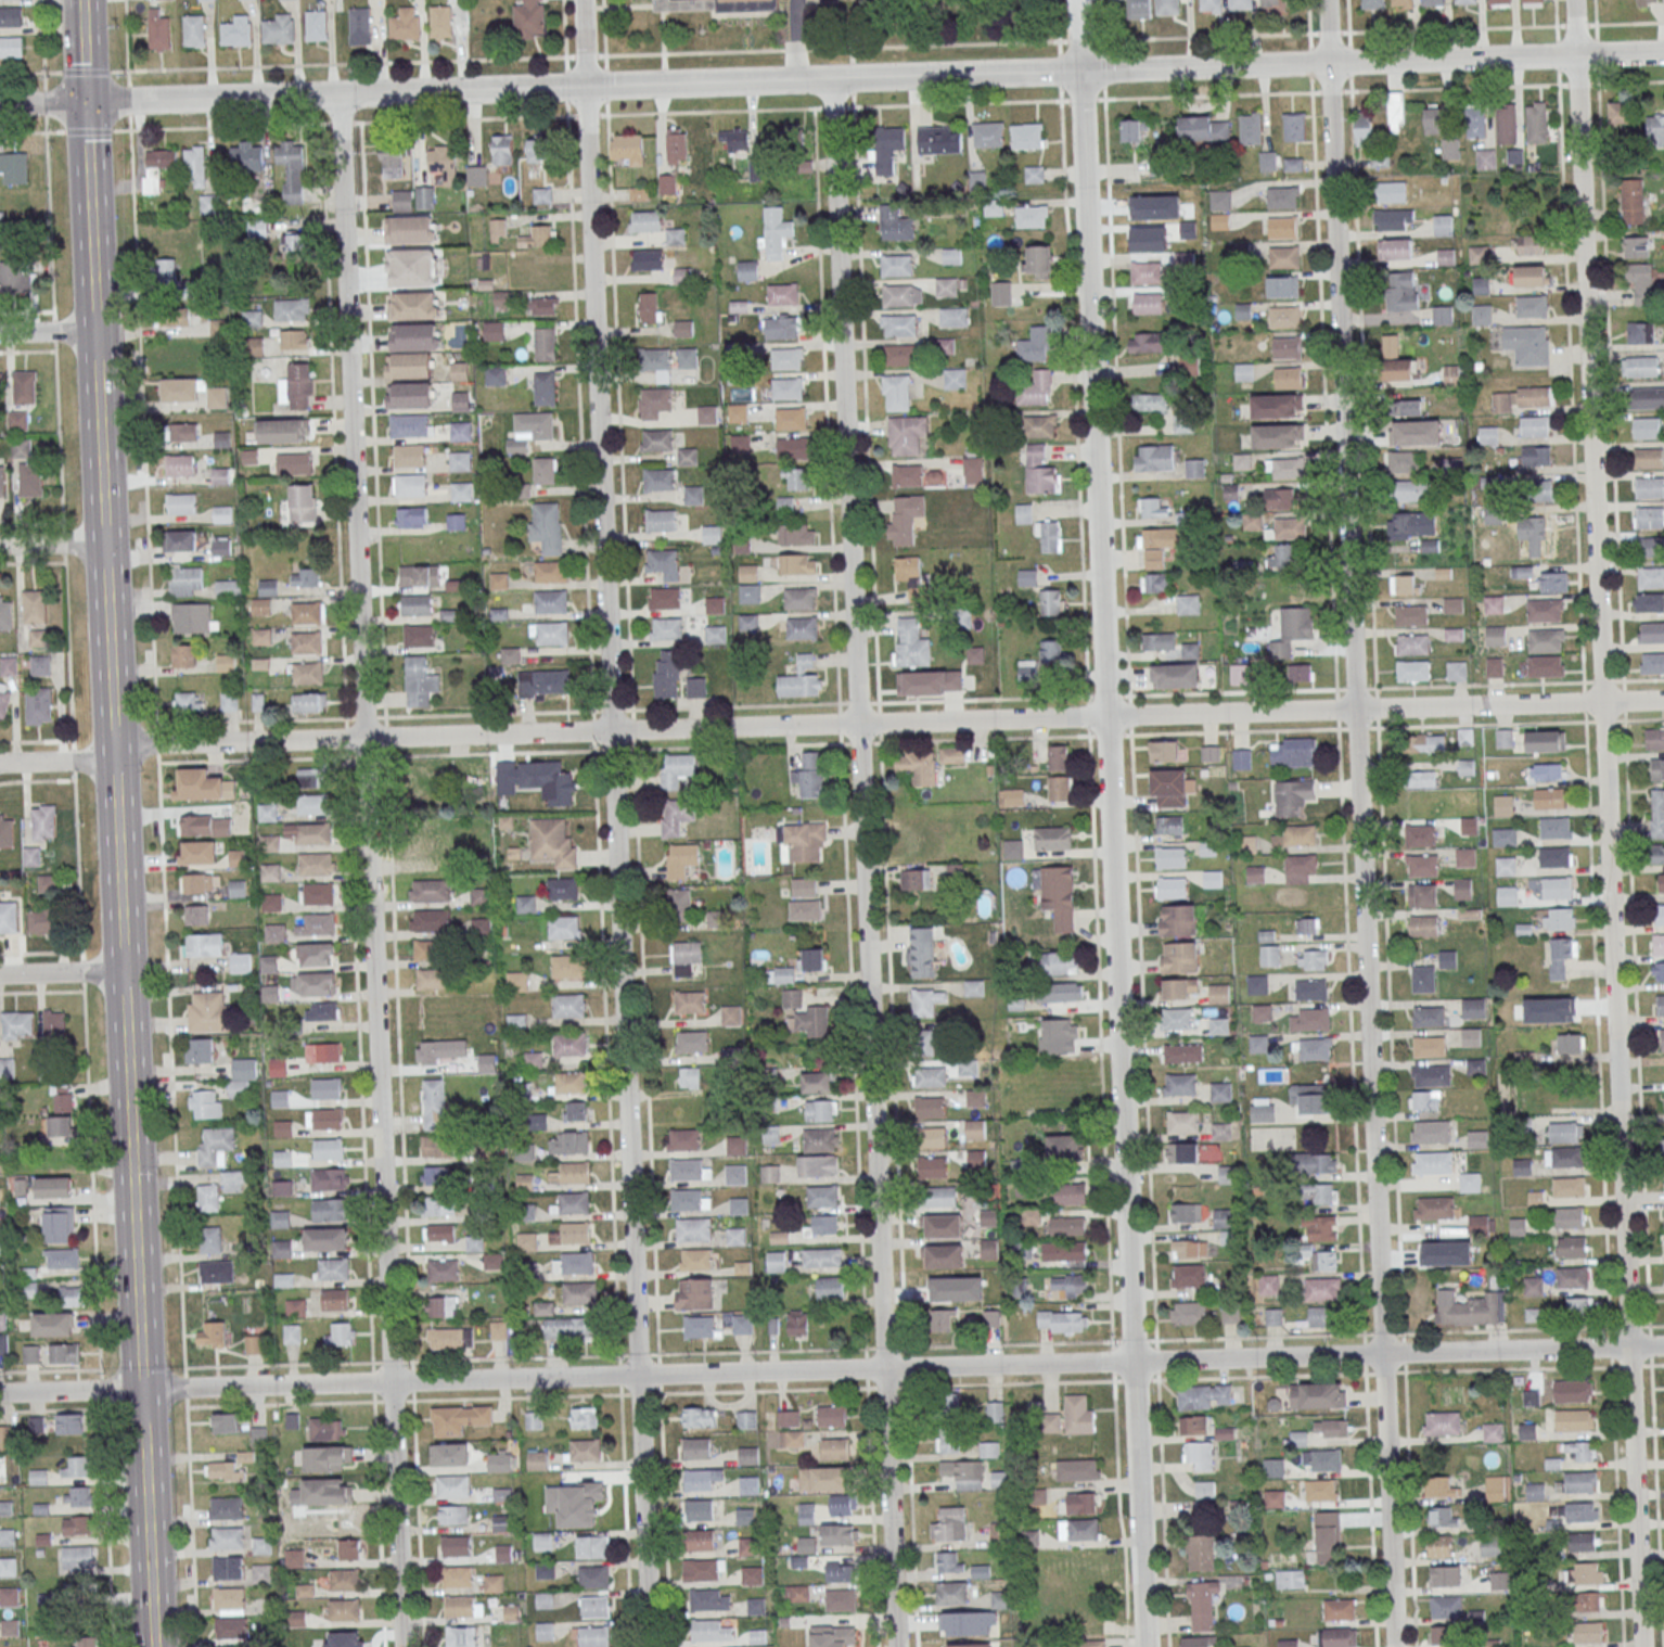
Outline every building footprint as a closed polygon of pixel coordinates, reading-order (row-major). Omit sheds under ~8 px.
[(514,39),(544,38),(544,0),(523,0),(523,6),(513,6),(514,39)] [(654,12),(716,10),(716,12),(778,10),(777,0),(654,0),(654,12)] [(1128,18),(1127,0),(1150,0),(1151,17),(1128,18)] [(1155,14),(1155,0),(1180,0),(1180,13),(1155,14)] [(1200,10),(1199,0),(1221,0),(1221,12),(1212,12),(1212,10),(1200,10)] [(1229,9),(1229,0),(1252,0),(1252,9),(1229,9)] [(1285,0),(1261,0),(1261,8),(1285,8),(1285,0)] [(1362,9),(1384,9),(1384,0),(1362,0),(1362,9)] [(451,40),(451,6),(431,6),(431,40),(451,40)] [(23,28),(23,8),(0,8),(0,28),(23,28)] [(169,52),(169,9),(148,9),(148,52),(169,52)] [(370,42),(370,9),(349,9),(349,42),(370,42)] [(389,17),(389,38),(420,38),(419,16),(417,16),(417,9),(402,9),(402,16),(389,17)] [(326,41),(326,11),(306,11),(306,41),(326,41)] [(264,21),(264,42),(293,42),(293,21),(290,21),(290,13),(277,13),(277,21),(264,21)] [(183,48),(206,48),(206,15),(183,15),(183,48)] [(221,24),(222,44),(252,44),(251,23),(248,23),(248,15),(234,15),(234,23),(221,24)] [(0,37),(0,58),(23,58),(23,37),(0,37)] [(1390,131),(1404,131),(1404,91),(1390,91),(1390,131)] [(1631,101),(1609,101),(1609,124),(1631,124),(1631,101)] [(1497,143),(1516,143),(1516,104),(1497,104),(1497,143)] [(1547,142),(1546,104),(1527,104),(1527,142),(1547,142)] [(1486,105),(1468,105),(1468,138),(1486,138),(1486,105)] [(1444,106),(1425,106),(1425,133),(1444,133),(1444,106)] [(1373,111),(1355,111),(1355,146),(1373,146),(1373,111)] [(1240,144),(1261,144),(1261,112),(1240,112),(1240,144)] [(1305,141),(1305,112),(1284,112),(1284,141),(1305,141)] [(1649,115),(1649,145),(1663,145),(1663,115),(1649,115)] [(1179,117),(1180,144),(1230,143),(1229,116),(1179,117)] [(1147,117),(1122,117),(1122,141),(1147,141),(1147,117)] [(1004,122),(973,122),(973,147),(1004,147),(1004,122)] [(1043,124),(1011,124),(1011,148),(1043,148),(1043,124)] [(962,126),(918,126),(918,153),(962,153),(962,126)] [(667,164),(687,164),(687,127),(667,127),(667,164)] [(748,151),(748,128),(719,128),(719,141),(728,141),(728,151),(748,151)] [(876,129),(906,128),(906,149),(876,150),(876,129)] [(643,165),(643,135),(612,135),(612,157),(623,157),(623,165),(643,165)] [(513,136),(493,136),(493,165),(513,165),(513,136)] [(528,162),(551,162),(551,138),(528,138),(528,162)] [(1442,159),(1459,159),(1459,139),(1442,139),(1442,159)] [(304,205),(303,141),(275,141),(275,165),(284,165),(285,205),(304,205)] [(231,173),(263,173),(263,142),(231,142),(231,173)] [(206,146),(184,146),(184,180),(194,180),(194,189),(206,189),(206,146)] [(458,147),(428,147),(428,173),(441,173),(441,185),(458,185),(458,147)] [(1495,169),(1495,149),(1477,149),(1477,169),(1495,169)] [(144,150),(144,194),(162,194),(162,171),(177,171),(177,150),(144,150)] [(1276,170),(1276,151),(1261,151),(1261,170),(1276,170)] [(401,152),(380,152),(380,179),(401,179),(401,152)] [(3,173),(3,184),(28,183),(27,153),(0,154),(0,173),(3,173)] [(1303,157),(1284,157),(1284,171),(1303,171),(1303,157)] [(760,158),(751,158),(751,179),(760,179),(760,158)] [(1026,165),(1026,182),(1045,182),(1045,165),(1026,165)] [(675,175),(660,175),(660,194),(675,194),(675,175)] [(1643,179),(1622,179),(1622,223),(1643,223),(1643,179)] [(1406,181),(1376,181),(1376,201),(1406,201),(1406,181)] [(1299,207),(1299,187),(1268,187),(1268,207),(1299,207)] [(416,188),(416,210),(433,210),(433,188),(416,188)] [(534,188),(534,204),(552,204),(552,188),(534,188)] [(1211,190),(1231,190),(1231,209),(1211,209),(1211,190)] [(393,210),(412,210),(412,191),(393,191),(393,210)] [(200,195),(200,214),(219,214),(219,195),(200,195)] [(240,197),(240,214),(266,214),(266,197),(240,197)] [(1003,215),(1003,199),(985,199),(985,215),(1003,215)] [(1048,205),(1016,205),(1016,227),(1048,227),(1048,205)] [(782,206),(763,206),(763,248),(767,248),(767,261),(783,261),(783,237),(793,237),(794,218),(782,218),(782,206)] [(1374,229),(1413,229),(1413,209),(1374,209),(1374,229)] [(662,231),(662,211),(630,211),(630,231),(662,231)] [(1212,214),(1230,214),(1230,229),(1212,230),(1212,214)] [(1454,214),(1435,214),(1435,235),(1454,235),(1454,214)] [(394,218),(431,217),(432,243),(387,244),(386,230),(394,230),(394,218)] [(1268,217),(1296,217),(1297,237),(1268,238),(1268,217)] [(881,219),(910,218),(911,239),(882,240),(881,219)] [(248,239),(267,239),(267,220),(248,220),(248,239)] [(490,220),(490,243),(505,243),(505,220),(490,220)] [(519,247),(556,247),(556,226),(531,226),(531,238),(519,238),(519,247)] [(306,234),(282,234),(282,252),(306,252),(306,234)] [(1623,237),(1623,257),(1648,257),(1648,237),(1623,237)] [(1412,239),(1378,239),(1378,259),(1412,259),(1412,239)] [(1234,244),(1250,243),(1251,258),(1236,259),(1234,244)] [(1053,278),(1052,245),(1024,245),(1024,278),(1053,278)] [(1270,247),(1298,247),(1298,267),(1270,268),(1270,247)] [(1484,247),(1471,247),(1471,262),(1481,262),(1481,255),(1484,255),(1484,247)] [(943,264),(962,264),(962,248),(943,248),(943,264)] [(663,249),(632,249),(632,270),(663,270),(663,249)] [(436,250),(386,250),(386,287),(436,287),(436,250)] [(1438,264),(1454,264),(1454,250),(1438,250),(1438,264)] [(483,269),(510,266),(508,252),(482,255),(483,269)] [(882,256),(911,255),(912,277),(883,278),(882,256)] [(175,259),(159,260),(160,285),(175,285),(175,259)] [(758,280),(758,260),(739,260),(739,280),(758,280)] [(1131,263),(1160,261),(1161,282),(1131,283),(1131,263)] [(29,293),(29,262),(0,262),(0,293),(29,293)] [(1652,263),(1626,263),(1626,283),(1635,283),(1635,306),(1652,306),(1652,263)] [(1516,265),(1516,285),(1549,285),(1549,265),(1516,265)] [(559,266),(525,266),(525,288),(559,288),(559,266)] [(1418,310),(1416,271),(1385,272),(1387,311),(1418,310)] [(1268,277),(1296,277),(1297,296),(1268,297),(1268,277)] [(957,278),(936,278),(936,296),(957,296),(957,278)] [(205,280),(182,280),(182,297),(205,297),(205,280)] [(992,305),(1012,305),(1012,281),(992,281),(992,305)] [(768,284),(797,283),(798,305),(769,306),(768,284)] [(883,286),(912,285),(913,306),(884,307),(883,286)] [(509,311),(509,292),(494,292),(494,311),(509,311)] [(661,322),(661,292),(639,292),(640,322),(661,322)] [(1135,293),(1163,292),(1163,312),(1135,314),(1135,293)] [(397,294),(435,293),(435,318),(391,319),(391,305),(397,305),(397,294)] [(1547,317),(1547,296),(1518,296),(1518,317),(1547,317)] [(556,298),(524,298),(524,316),(557,315),(556,298)] [(309,321),(309,300),(275,300),(275,321),(309,321)] [(1237,304),(1252,303),(1252,319),(1237,319),(1237,304)] [(1473,324),(1491,324),(1491,304),(1473,304),(1473,324)] [(1270,307),(1298,306),(1298,327),(1270,328),(1270,307)] [(1452,306),(1433,306),(1433,324),(1452,324),(1452,306)] [(969,307),(939,307),(939,326),(969,326),(969,307)] [(189,327),(189,309),(159,309),(159,327),(189,327)] [(261,311),(241,311),(241,328),(261,328),(261,311)] [(917,335),(917,315),(881,315),(881,335),(917,335)] [(766,319),(797,318),(797,339),(767,340),(766,319)] [(503,322),(484,322),(484,341),(503,341),(503,322)] [(1628,343),(1654,343),(1654,322),(1628,322),(1628,343)] [(398,325),(436,323),(437,349),(396,352),(395,336),(399,336),(398,325)] [(1549,363),(1515,365),(1515,348),(1505,348),(1503,327),(1545,325),(1546,339),(1548,339),(1549,363)] [(1018,339),(1018,360),(1051,360),(1051,326),(1031,326),(1031,339),(1018,339)] [(536,329),(556,329),(558,361),(537,361),(536,329)] [(280,330),(280,350),(309,350),(309,330),(280,330)] [(1129,352),(1163,352),(1163,333),(1129,333),(1129,352)] [(1272,337),(1301,336),(1302,357),(1272,357),(1272,337)] [(245,358),(263,357),(262,338),(245,339),(245,358)] [(155,362),(191,362),(191,342),(155,342),(155,362)] [(916,345),(885,345),(885,364),(915,364),(916,345)] [(640,349),(669,348),(670,370),(641,371),(640,349)] [(697,368),(697,348),(678,348),(678,368),(697,368)] [(771,349),(801,348),(802,370),(772,371),(771,349)] [(394,354),(432,353),(432,379),(387,380),(387,366),(394,365),(394,354)] [(1658,376),(1658,356),(1623,356),(1623,376),(1658,376)] [(1383,359),(1383,380),(1413,380),(1413,359),(1383,359)] [(451,363),(451,381),(467,381),(467,363),(451,363)] [(1236,363),(1254,363),(1254,381),(1237,381),(1236,363)] [(279,409),(312,409),(312,364),(290,364),(290,376),(279,376),(279,409)] [(1459,365),(1444,365),(1444,386),(1459,386),(1459,365)] [(505,386),(505,367),(486,367),(486,387),(505,386)] [(1275,368),(1276,388),(1302,387),(1302,367),(1275,368)] [(944,368),(944,388),(967,388),(967,368),(944,368)] [(1017,383),(1035,383),(1035,369),(1051,368),(1051,384),(1050,384),(1050,393),(1047,393),(1047,403),(1017,404),(1017,383)] [(12,372),(12,405),(36,405),(36,372),(12,372)] [(535,373),(555,373),(556,406),(536,406),(535,373)] [(910,410),(910,374),(884,374),(884,410),(910,410)] [(773,379),(803,378),(803,399),(773,400),(773,379)] [(162,380),(197,379),(197,401),(163,403),(162,380)] [(394,384),(432,383),(433,409),(388,410),(387,396),(395,396),(394,384)] [(1555,408),(1555,387),(1493,388),(1493,409),(1555,408)] [(1631,387),(1631,408),(1663,408),(1663,387),(1631,387)] [(226,388),(206,388),(206,408),(226,408),(226,388)] [(671,388),(639,388),(639,420),(660,420),(660,409),(671,409),(671,388)] [(469,412),(469,393),(452,393),(452,412),(469,412)] [(1169,412),(1169,393),(1133,393),(1133,412),(1169,412)] [(1252,395),(1303,394),(1303,409),(1295,409),(1296,417),(1252,418),(1252,395)] [(1393,415),(1421,415),(1421,400),(1393,400),(1393,415)] [(729,422),(747,422),(747,404),(729,404),(729,422)] [(698,423),(717,423),(717,405),(698,405),(698,423)] [(777,409),(806,408),(807,430),(778,431),(777,409)] [(8,411),(8,431),(28,431),(28,411),(8,411)] [(524,413),(554,412),(554,435),(525,436),(524,413)] [(391,416),(428,414),(430,437),(392,438),(391,416)] [(1174,432),(1194,432),(1194,414),(1174,414),(1174,432)] [(889,416),(889,454),(921,454),(921,443),(927,443),(927,416),(889,416)] [(1025,437),(1056,437),(1056,416),(1025,416),(1025,437)] [(1551,416),(1521,416),(1521,436),(1551,436),(1551,416)] [(1660,417),(1634,417),(1634,438),(1660,438),(1660,417)] [(256,443),(310,443),(310,420),(256,420),(256,443)] [(1390,444),(1440,444),(1440,420),(1390,420),(1390,444)] [(168,423),(197,423),(197,443),(169,443),(168,423)] [(450,423),(450,441),(470,441),(470,423),(450,423)] [(1253,424),(1304,423),(1304,439),(1297,439),(1297,446),(1253,448),(1253,424)] [(643,431),(673,430),(674,451),(644,452),(643,431)] [(230,432),(214,432),(214,448),(230,448),(230,432)] [(750,435),(731,435),(731,452),(750,452),(750,435)] [(778,438),(807,437),(807,459),(778,460),(778,438)] [(30,457),(30,439),(13,439),(13,457),(30,457)] [(1059,467),(1047,467),(1047,443),(1026,443),(1026,492),(1059,492),(1059,467)] [(395,446),(424,445),(425,467),(396,469),(395,446)] [(1135,470),(1175,470),(1175,445),(1135,445),(1135,470)] [(1522,446),(1522,467),(1550,467),(1550,446),(1522,446)] [(697,464),(697,448),(679,448),(679,464),(697,464)] [(1663,467),(1663,448),(1634,448),(1634,467),(1663,467)] [(257,450),(241,451),(241,465),(257,464),(257,450)] [(1419,450),(1388,450),(1388,471),(1419,471),(1419,450)] [(471,471),(471,452),(449,452),(449,471),(471,471)] [(276,454),(276,475),(311,475),(311,454),(276,454)] [(165,456),(194,456),(195,475),(166,476),(165,456)] [(963,456),(963,483),(983,483),(983,456),(963,456)] [(556,484),(556,458),(533,458),(533,484),(556,484)] [(1267,478),(1306,478),(1306,458),(1267,458),(1267,478)] [(1205,477),(1205,459),(1186,459),(1186,477),(1205,477)] [(42,463),(19,463),(19,498),(42,498),(42,463)] [(892,464),(892,486),(923,486),(923,464),(892,464)] [(809,467),(786,467),(786,490),(809,490),(809,467)] [(211,484),(230,484),(230,469),(211,469),(211,484)] [(644,471),(674,470),(674,490),(644,491),(644,471)] [(396,476),(426,475),(426,497),(397,498),(396,476)] [(1663,498),(1663,477),(1636,477),(1636,498),(1663,498)] [(1555,480),(1529,480),(1529,500),(1555,500),(1555,480)] [(1394,500),(1421,500),(1421,481),(1394,481),(1394,500)] [(473,483),(451,483),(451,501),(473,501),(473,483)] [(290,486),(290,524),(315,524),(315,486),(290,486)] [(684,504),(704,504),(704,486),(684,486),(684,504)] [(1264,488),(1264,508),(1295,508),(1295,488),(1264,488)] [(167,495),(196,494),(196,513),(168,514),(167,495)] [(925,495),(890,496),(891,545),(915,545),(914,517),(926,517),(925,495)] [(1138,498),(1138,517),(1171,517),(1171,506),(1160,506),(1160,498),(1138,498)] [(542,556),(560,556),(560,503),(529,503),(529,543),(542,543),(542,556)] [(1032,522),(1032,504),(1017,504),(1017,522),(1032,522)] [(1484,524),(1502,524),(1502,506),(1484,506),(1484,524)] [(1635,506),(1635,528),(1663,528),(1663,506),(1635,506)] [(231,524),(231,507),(213,507),(213,524),(231,524)] [(427,508),(397,508),(397,529),(427,529),(427,508)] [(647,511),(676,510),(677,532),(648,533),(647,511)] [(1419,513),(1393,513),(1393,535),(1419,535),(1419,513)] [(1261,529),(1261,514),(1243,514),(1243,529),(1261,529)] [(464,515),(447,515),(447,530),(464,530),(464,515)] [(1529,557),(1545,557),(1545,516),(1518,516),(1518,539),(1529,539),(1529,557)] [(1307,518),(1275,518),(1275,529),(1265,529),(1265,539),(1307,539),(1307,518)] [(1061,521),(1036,521),(1036,552),(1061,552),(1061,521)] [(703,526),(703,544),(722,544),(721,525),(703,526)] [(779,526),(807,525),(807,531),(815,531),(816,545),(780,546),(779,526)] [(1139,528),(1139,548),(1145,548),(1145,569),(1165,568),(1165,547),(1186,547),(1186,528),(1139,528)] [(168,532),(196,532),(197,551),(168,552),(168,532)] [(1637,537),(1637,556),(1663,556),(1663,537),(1637,537)] [(212,555),(230,555),(230,540),(212,540),(212,555)] [(1297,544),(1276,544),(1276,556),(1268,556),(1268,566),(1297,566),(1297,544)] [(648,550),(677,549),(678,571),(649,572),(648,550)] [(780,556),(808,554),(808,560),(816,560),(817,575),(781,576),(780,556)] [(896,580),(908,580),(909,601),(925,600),(924,556),(895,557),(896,580)] [(536,562),(566,561),(566,583),(537,584),(536,562)] [(758,579),(758,565),(740,565),(740,579),(758,579)] [(170,569),(199,567),(200,587),(170,588),(170,569)] [(398,587),(438,587),(438,567),(398,567),(398,587)] [(1513,567),(1513,576),(1529,576),(1529,567),(1513,567)] [(1638,567),(1638,588),(1663,588),(1663,567),(1638,567)] [(320,569),(290,569),(290,587),(320,587),(320,569)] [(1037,569),(1019,569),(1019,585),(1037,585),(1037,569)] [(1567,572),(1539,572),(1539,592),(1567,592),(1567,572)] [(1171,593),(1171,573),(1142,573),(1142,593),(1171,593)] [(490,590),(506,590),(506,574),(490,574),(490,590)] [(1391,574),(1391,594),(1416,594),(1416,574),(1391,574)] [(240,580),(215,580),(215,598),(240,598),(240,580)] [(258,580),(258,596),(278,596),(278,580),(258,580)] [(739,603),(760,603),(760,584),(739,584),(739,603)] [(650,588),(679,587),(680,609),(651,610),(650,588)] [(784,589),(815,588),(816,610),(785,611),(784,589)] [(536,591),(566,590),(567,613),(537,614),(536,591)] [(1040,590),(1040,615),(1062,615),(1062,590),(1040,590)] [(46,591),(23,591),(23,625),(46,625),(46,591)] [(401,595),(431,593),(432,615),(401,616),(401,595)] [(1633,593),(1633,612),(1663,612),(1663,593),(1633,593)] [(1177,594),(1177,614),(1199,614),(1199,594),(1177,594)] [(724,612),(724,596),(706,596),(706,612),(724,612)] [(1503,596),(1485,596),(1485,614),(1503,614),(1503,596)] [(13,628),(12,601),(3,602),(3,597),(0,597),(0,629),(13,628)] [(1463,613),(1463,598),(1443,598),(1443,613),(1463,613)] [(1563,599),(1528,599),(1528,621),(1563,621),(1563,599)] [(252,600),(252,615),(270,615),(270,600),(252,600)] [(175,604),(210,603),(210,633),(175,634),(175,604)] [(293,603),(321,603),(322,623),(293,623),(293,603)] [(1428,605),(1396,605),(1396,625),(1428,625),(1428,605)] [(1312,606),(1282,606),(1282,641),(1272,641),(1272,657),(1292,657),(1292,639),(1312,639),(1312,606)] [(758,614),(739,614),(739,630),(758,630),(758,614)] [(931,638),(920,638),(920,616),(895,617),(895,666),(931,666),(931,638)] [(652,618),(681,617),(682,639),(653,640),(652,618)] [(786,618),(816,617),(817,639),(788,640),(786,618)] [(1641,623),(1663,621),(1663,642),(1638,643),(1637,633),(1641,631),(1641,623)] [(537,623),(567,622),(568,644),(538,646),(537,623)] [(404,626),(434,625),(435,648),(405,649),(404,626)] [(726,643),(726,625),(705,625),(705,643),(726,643)] [(1486,645),(1505,645),(1505,626),(1486,626),(1486,645)] [(46,647),(46,629),(29,629),(29,647),(46,647)] [(1529,652),(1564,652),(1564,629),(1529,629),(1529,652)] [(292,634),(321,633),(321,652),(293,653),(292,634)] [(1143,633),(1143,649),(1176,649),(1176,633),(1143,633)] [(1429,634),(1397,634),(1397,655),(1429,655),(1429,634)] [(1064,640),(1041,640),(1041,662),(1064,662),(1064,640)] [(1182,643),(1182,658),(1198,658),(1198,643),(1182,643)] [(196,668),(195,645),(173,646),(173,668),(196,668)] [(500,665),(519,665),(519,648),(500,648),(500,665)] [(654,697),(679,697),(679,649),(654,649),(654,697)] [(1642,653),(1663,652),(1663,673),(1640,673),(1640,664),(1642,664),(1642,653)] [(777,676),(797,675),(796,654),(811,653),(812,668),(804,668),(805,675),(818,675),(818,679),(821,679),(822,689),(818,689),(818,697),(778,698),(777,676)] [(235,655),(217,655),(217,672),(235,672),(235,655)] [(16,677),(16,657),(0,657),(0,677),(16,677)] [(30,657),(30,677),(50,677),(50,657),(30,657)] [(405,657),(405,707),(428,707),(428,694),(438,694),(438,673),(426,673),(426,657),(405,657)] [(1486,677),(1502,677),(1502,657),(1486,657),(1486,677)] [(1520,676),(1565,676),(1565,657),(1520,657),(1520,676)] [(1430,681),(1430,660),(1397,660),(1398,681),(1430,681)] [(1038,682),(1038,661),(1019,661),(1019,682),(1038,682)] [(1467,681),(1467,661),(1447,661),(1447,681),(1467,681)] [(293,664),(322,663),(322,682),(294,684),(293,664)] [(1230,684),(1248,684),(1248,663),(1230,663),(1230,684)] [(1197,664),(1152,664),(1152,688),(1197,687),(1197,664)] [(1313,681),(1313,664),(1289,664),(1289,681),(1313,681)] [(898,671),(898,695),(963,695),(963,671),(898,671)] [(570,672),(518,672),(518,697),(570,697),(570,672)] [(686,678),(686,696),(706,696),(706,678),(686,678)] [(6,720),(13,687),(0,685),(0,719),(6,720)] [(25,725),(52,725),(52,688),(25,688),(25,725)] [(204,715),(204,702),(199,702),(199,693),(174,693),(174,715),(204,715)] [(236,694),(221,694),(221,711),(236,711),(236,694)] [(292,713),(326,713),(326,694),(292,694),(292,713)] [(1512,729),(1496,729),(1496,748),(1512,748),(1512,729)] [(1646,730),(1663,729),(1663,749),(1646,750),(1646,730)] [(1526,732),(1564,731),(1565,752),(1526,753),(1526,732)] [(1445,734),(1411,734),(1411,751),(1445,751),(1445,734)] [(1317,738),(1271,738),(1271,765),(1317,765),(1317,738)] [(1177,739),(1151,739),(1151,761),(1177,761),(1177,739)] [(1048,745),(1048,770),(1068,770),(1068,745),(1048,745)] [(1250,749),(1232,749),(1232,769),(1250,769),(1250,749)] [(790,770),(790,784),(800,783),(801,797),(822,797),(821,751),(801,751),(802,769),(790,770)] [(910,785),(929,785),(929,753),(896,753),(896,774),(910,774),(910,785)] [(661,790),(683,789),(683,777),(696,777),(695,754),(661,754),(661,790)] [(489,767),(489,783),(515,783),(515,757),(497,757),(497,767),(489,767)] [(1650,761),(1663,760),(1663,780),(1651,780),(1650,761)] [(413,782),(469,782),(469,761),(413,761),(413,782)] [(1529,780),(1561,780),(1561,763),(1529,763),(1529,780)] [(298,788),(327,788),(327,768),(298,768),(298,788)] [(223,779),(209,779),(209,769),(175,769),(175,800),(223,800),(223,779)] [(1186,769),(1151,769),(1151,807),(1186,807),(1186,769)] [(1409,771),(1409,787),(1436,787),(1436,771),(1409,771)] [(573,773),(547,773),(547,806),(573,806),(573,773)] [(1071,775),(1048,775),(1048,801),(1071,801),(1071,775)] [(1276,816),(1302,816),(1302,802),(1314,802),(1314,780),(1276,780),(1276,816)] [(1534,790),(1564,789),(1564,808),(1535,809),(1534,790)] [(1652,790),(1663,790),(1663,839),(1651,840),(1651,820),(1653,820),(1652,790)] [(329,794),(330,814),(298,815),(298,795),(329,794)] [(1512,795),(1494,795),(1494,816),(1512,816),(1512,795)] [(695,821),(695,800),(662,800),(662,837),(683,837),(683,821),(695,821)] [(258,804),(277,804),(278,821),(259,821),(258,804)] [(55,840),(55,806),(32,806),(32,840),(55,840)] [(13,846),(13,815),(0,815),(0,846),(13,846)] [(178,837),(231,837),(231,816),(178,816),(178,837)] [(1186,816),(1154,816),(1154,833),(1186,833),(1186,816)] [(565,818),(565,838),(571,838),(571,848),(575,848),(576,868),(555,869),(555,858),(533,859),(530,820),(565,818)] [(1540,819),(1570,818),(1571,838),(1541,839),(1540,819)] [(824,823),(781,823),(781,861),(824,861),(824,823)] [(330,825),(331,844),(296,845),(296,839),(285,839),(284,826),(330,825)] [(431,851),(431,825),(413,825),(413,851),(431,851)] [(1315,844),(1315,825),(1283,825),(1283,836),(1272,836),(1272,844),(1315,844)] [(1435,825),(1405,825),(1405,847),(1435,847),(1435,825)] [(1034,849),(1072,849),(1072,827),(1034,827),(1034,849)] [(1515,828),(1493,828),(1493,846),(1515,846),(1515,828)] [(260,835),(280,835),(280,853),(260,853),(260,835)] [(1254,852),(1254,838),(1238,838),(1238,852),(1254,852)] [(1004,840),(1004,858),(1024,858),(1024,840),(1004,840)] [(218,865),(218,842),(179,842),(179,865),(218,865)] [(699,865),(699,844),(667,844),(667,879),(687,879),(687,865),(699,865)] [(1650,844),(1650,863),(1663,863),(1663,844),(1650,844)] [(40,847),(23,847),(23,866),(40,866),(40,847)] [(1186,867),(1186,847),(1157,847),(1157,867),(1186,867)] [(1475,866),(1475,847),(1456,847),(1456,866),(1475,866)] [(1540,848),(1570,847),(1571,867),(1540,868),(1540,848)] [(229,851),(245,851),(245,867),(230,868),(229,851)] [(331,854),(332,874),(300,876),(299,855),(331,854)] [(1316,854),(1286,854),(1286,882),(1316,882),(1316,854)] [(1438,875),(1437,855),(1406,855),(1407,876),(1438,875)] [(1515,857),(1497,857),(1497,875),(1515,875),(1515,857)] [(261,865),(280,865),(281,882),(263,882),(261,865)] [(1073,866),(1041,866),(1041,909),(1054,909),(1054,932),(1074,932),(1073,866)] [(1263,881),(1263,867),(1247,867),(1247,881),(1263,881)] [(901,869),(901,889),(931,889),(931,869),(901,869)] [(1221,887),(1221,870),(1203,870),(1203,887),(1221,887)] [(181,874),(181,894),(214,893),(214,874),(181,874)] [(57,892),(57,876),(39,876),(39,892),(57,892)] [(1186,877),(1157,877),(1157,899),(1186,899),(1186,877)] [(577,878),(578,899),(548,901),(548,879),(577,878)] [(817,878),(791,878),(791,896),(817,896),(817,878)] [(1455,899),(1471,899),(1471,878),(1455,878),(1455,899)] [(1543,879),(1572,878),(1573,898),(1544,898),(1543,879)] [(409,902),(449,902),(449,880),(409,880),(409,902)] [(230,881),(245,881),(246,897),(230,898),(230,881)] [(334,884),(335,905),(304,907),(303,885),(334,884)] [(1437,884),(1409,884),(1409,908),(1437,908),(1437,884)] [(1497,906),(1516,906),(1516,886),(1497,886),(1497,906)] [(489,906),(489,889),(470,889),(471,906),(489,906)] [(690,920),(690,889),(668,889),(668,920),(690,920)] [(263,895),(281,895),(281,911),(264,912),(263,895)] [(535,897),(517,897),(517,913),(535,913),(535,897)] [(789,900),(789,920),(822,920),(822,900),(789,900)] [(18,933),(0,934),(0,903),(18,903),(18,933)] [(1195,905),(1160,905),(1160,934),(1195,934),(1195,905)] [(1655,905),(1663,905),(1663,925),(1655,925),(1655,905)] [(208,907),(184,907),(184,925),(208,925),(208,907)] [(1543,908),(1543,929),(1575,929),(1575,908),(1543,908)] [(410,910),(410,932),(449,932),(449,910),(410,910)] [(28,911),(28,934),(58,934),(58,911),(28,911)] [(723,911),(708,911),(708,925),(723,925),(723,911)] [(335,914),(336,934),(295,936),(294,925),(304,925),(304,915),(335,914)] [(1438,916),(1409,916),(1409,936),(1438,936),(1438,916)] [(579,917),(580,937),(549,939),(548,918),(579,917)] [(1319,934),(1319,918),(1297,918),(1297,934),(1319,934)] [(490,935),(490,919),(473,919),(473,935),(490,935)] [(266,925),(285,924),(285,942),(266,942),(266,925)] [(908,927),(908,977),(935,977),(935,927),(908,927)] [(183,957),(225,956),(225,935),(182,935),(183,957)] [(1654,935),(1663,935),(1663,955),(1654,955),(1654,935)] [(1572,938),(1550,938),(1550,980),(1563,980),(1563,959),(1572,959),(1572,938)] [(436,962),(436,941),(414,941),(414,962),(436,962)] [(702,941),(672,941),(672,976),(691,976),(691,964),(702,964),(702,941)] [(1196,942),(1161,942),(1161,973),(1196,973),(1196,942)] [(334,944),(334,956),(330,956),(331,967),(302,968),(302,959),(298,959),(298,945),(334,944)] [(1279,945),(1261,945),(1261,966),(1279,966),(1279,945)] [(826,971),(826,948),(799,948),(799,971),(826,971)] [(1328,968),(1328,949),(1299,949),(1299,968),(1328,968)] [(1456,950),(1438,950),(1438,967),(1456,967),(1456,950)] [(1077,952),(1031,952),(1031,974),(1077,974),(1077,952)] [(230,974),(251,974),(251,954),(230,954),(230,974)] [(261,957),(278,956),(279,972),(261,973),(261,957)] [(583,956),(583,978),(551,979),(551,957),(583,956)] [(1663,981),(1663,961),(1653,961),(1653,981),(1663,981)] [(1435,992),(1435,966),(1412,966),(1412,992),(1435,992)] [(794,983),(794,967),(770,967),(770,983),(794,983)] [(415,970),(415,990),(447,990),(447,970),(415,970)] [(508,973),(528,972),(528,992),(508,992),(508,973)] [(335,974),(336,985),(331,985),(332,996),(303,997),(303,990),(299,990),(299,975),(335,974)] [(1248,994),(1268,994),(1268,975),(1248,975),(1248,994)] [(1197,998),(1197,979),(1163,979),(1163,998),(1197,998)] [(1327,979),(1296,979),(1296,999),(1327,999),(1327,979)] [(983,980),(965,980),(965,996),(983,996),(983,980)] [(1084,1002),(1084,983),(1036,983),(1036,1002),(1084,1002)] [(1229,1003),(1229,984),(1210,984),(1210,1003),(1229,1003)] [(783,989),(783,1008),(802,1008),(802,989),(783,989)] [(946,989),(912,989),(912,1015),(934,1015),(934,1003),(946,1003),(946,989)] [(674,1013),(706,1013),(706,991),(674,991),(674,1013)] [(229,993),(188,993),(188,1032),(229,1032),(229,993)] [(584,995),(585,1017),(553,1018),(552,996),(584,995)] [(1486,1018),(1486,998),(1463,998),(1463,1018),(1486,1018)] [(1557,1024),(1575,1024),(1575,1002),(1557,1002),(1557,1024)] [(306,1004),(306,1020),(334,1020),(334,1004),(306,1004)] [(741,1005),(721,1005),(721,1024),(741,1024),(741,1005)] [(828,1005),(806,1005),(806,1012),(795,1012),(795,1027),(807,1027),(807,1036),(828,1036),(828,1005)] [(1444,1026),(1444,1006),(1412,1006),(1412,1026),(1444,1026)] [(1192,1029),(1192,1008),(1162,1008),(1162,1029),(1192,1029)] [(1329,1029),(1329,1008),(1290,1008),(1290,1029),(1329,1029)] [(43,1011),(43,1040),(66,1040),(66,1011),(43,1011)] [(34,1012),(2,1012),(2,1039),(34,1039),(34,1012)] [(508,1016),(526,1014),(527,1031),(508,1031),(508,1016)] [(1210,1034),(1227,1034),(1227,1018),(1210,1018),(1210,1034)] [(1040,1019),(1040,1052),(1060,1052),(1060,1039),(1078,1039),(1078,1019),(1040,1019)] [(1462,1046),(1480,1046),(1480,1028),(1462,1028),(1462,1046)] [(935,1055),(935,1029),(918,1029),(919,1055),(935,1055)] [(675,1052),(709,1052),(709,1031),(675,1031),(675,1052)] [(585,1034),(586,1056),(554,1057),(553,1035),(585,1034)] [(1583,1034),(1557,1034),(1557,1053),(1583,1053),(1583,1034)] [(1269,1035),(1250,1035),(1250,1052),(1269,1052),(1269,1035)] [(1413,1036),(1413,1056),(1445,1056),(1445,1036),(1413,1036)] [(1331,1038),(1293,1038),(1293,1060),(1331,1060),(1331,1038)] [(214,1064),(213,1039),(186,1040),(186,1064),(214,1064)] [(416,1041),(416,1065),(456,1065),(456,1041),(416,1041)] [(339,1063),(339,1044),(306,1044),(306,1063),(339,1063)] [(1163,1063),(1203,1063),(1203,1044),(1163,1044),(1163,1063)] [(524,1054),(541,1052),(541,1069),(525,1069),(524,1054)] [(1485,1074),(1485,1059),(1467,1059),(1467,1074),(1485,1074)] [(257,1060),(230,1060),(230,1098),(248,1098),(248,1080),(257,1080),(257,1060)] [(270,1061),(287,1061),(287,1077),(271,1077),(270,1061)] [(959,1075),(977,1075),(977,1061),(959,1061),(959,1075)] [(1412,1086),(1450,1086),(1450,1066),(1412,1066),(1412,1086)] [(700,1067),(680,1067),(680,1088),(700,1088),(700,1067)] [(947,1087),(947,1067),(915,1067),(915,1087),(947,1087)] [(586,1072),(587,1094),(555,1095),(554,1073),(586,1072)] [(837,1072),(802,1072),(802,1093),(837,1093),(837,1072)] [(1163,1073),(1163,1095),(1197,1095),(1197,1073),(1163,1073)] [(312,1081),(341,1080),(341,1099),(313,1100),(312,1081)] [(424,1130),(445,1130),(445,1080),(424,1080),(424,1130)] [(1231,1101),(1231,1082),(1211,1082),(1211,1101),(1231,1101)] [(513,1084),(530,1083),(530,1099),(513,1099),(513,1084)] [(1292,1084),(1292,1113),(1332,1113),(1332,1084),(1292,1084)] [(986,1090),(967,1090),(967,1106),(986,1106),(986,1090)] [(272,1091),(289,1091),(290,1107),(272,1108),(272,1091)] [(1439,1091),(1410,1091),(1410,1109),(1439,1109),(1439,1091)] [(222,1092),(190,1092),(190,1119),(222,1119),(222,1092)] [(74,1093),(54,1093),(54,1113),(74,1113),(74,1093)] [(945,1096),(916,1096),(916,1118),(945,1118),(945,1096)] [(1276,1098),(1251,1098),(1251,1122),(1276,1122),(1276,1098)] [(805,1100),(805,1120),(837,1120),(837,1100),(805,1100)] [(585,1121),(585,1102),(563,1102),(564,1122),(585,1121)] [(313,1110),(341,1109),(342,1128),(315,1129),(313,1110)] [(1198,1133),(1198,1112),(1167,1112),(1167,1133),(1198,1133)] [(529,1114),(547,1114),(547,1129),(529,1131),(529,1114)] [(74,1116),(49,1116),(49,1137),(74,1137),(74,1116)] [(965,1138),(986,1138),(986,1120),(965,1120),(965,1138)] [(276,1122),(292,1121),(293,1137),(276,1138),(276,1122)] [(1450,1121),(1411,1121),(1411,1142),(1450,1142),(1450,1121)] [(1549,1142),(1583,1142),(1583,1122),(1549,1122),(1549,1142)] [(1231,1123),(1213,1123),(1213,1139),(1231,1139),(1231,1123)] [(779,1142),(778,1126),(763,1127),(764,1143),(779,1142)] [(946,1147),(946,1127),(923,1127),(923,1147),(946,1147)] [(225,1167),(225,1154),(235,1154),(235,1128),(198,1128),(198,1167),(225,1167)] [(804,1151),(834,1151),(834,1128),(804,1128),(804,1151)] [(699,1131),(699,1151),(671,1151),(671,1131),(699,1131)] [(1487,1131),(1468,1131),(1468,1147),(1487,1146),(1487,1131)] [(587,1156),(587,1133),(549,1133),(549,1156),(587,1156)] [(1084,1159),(1084,1135),(1047,1135),(1047,1159),(1084,1159)] [(727,1136),(727,1153),(746,1153),(746,1136),(727,1136)] [(452,1158),(452,1137),(421,1137),(421,1158),(452,1158)] [(315,1140),(342,1139),(343,1159),(315,1160),(315,1140)] [(1167,1142),(1167,1163),(1198,1163),(1198,1142),(1167,1142)] [(481,1145),(498,1145),(498,1160),(481,1161),(481,1145)] [(516,1145),(534,1145),(534,1160),(517,1160),(516,1145)] [(1552,1149),(1582,1148),(1583,1167),(1553,1169),(1552,1149)] [(968,1150),(968,1167),(986,1167),(985,1150),(968,1150)] [(274,1151),(292,1151),(292,1167),(276,1167),(274,1151)] [(1412,1152),(1412,1174),(1452,1174),(1452,1152),(1412,1152)] [(1296,1173),(1336,1173),(1336,1153),(1296,1153),(1296,1173)] [(799,1176),(837,1176),(837,1156),(799,1156),(799,1176)] [(947,1177),(947,1156),(918,1156),(918,1177),(947,1177)] [(702,1160),(703,1180),(670,1182),(670,1161),(702,1160)] [(589,1162),(589,1184),(561,1185),(560,1163),(589,1162)] [(746,1184),(746,1164),(726,1164),(726,1184),(746,1184)] [(761,1182),(780,1182),(780,1165),(761,1165),(761,1182)] [(423,1167),(423,1189),(450,1189),(450,1167),(423,1167)] [(311,1171),(345,1169),(346,1176),(349,1176),(349,1185),(346,1185),(346,1190),(312,1191),(311,1171)] [(247,1192),(247,1171),(221,1171),(221,1185),(197,1185),(198,1212),(221,1212),(221,1193),(247,1192)] [(1459,1191),(1480,1191),(1480,1172),(1459,1172),(1459,1191)] [(517,1175),(534,1174),(535,1190),(517,1190),(517,1175)] [(476,1176),(494,1176),(494,1191),(476,1192),(476,1176)] [(36,1198),(73,1198),(73,1178),(36,1178),(36,1198)] [(1553,1178),(1585,1178),(1586,1198),(1554,1199),(1553,1178)] [(273,1196),(291,1196),(291,1182),(273,1182),(273,1196)] [(1087,1204),(1087,1182),(1054,1182),(1054,1204),(1087,1204)] [(1304,1183),(1304,1203),(1338,1203),(1338,1183),(1304,1183)] [(835,1186),(807,1186),(807,1207),(835,1207),(835,1186)] [(957,1205),(957,1186),(925,1186),(925,1205),(957,1205)] [(701,1190),(701,1211),(671,1212),(671,1190),(701,1190)] [(588,1193),(589,1214),(559,1215),(559,1195),(588,1193)] [(1454,1197),(1414,1197),(1414,1219),(1454,1219),(1454,1197)] [(312,1201),(346,1199),(347,1205),(350,1205),(350,1214),(347,1214),(347,1221),(313,1222),(312,1201)] [(731,1199),(731,1214),(747,1214),(747,1199),(731,1199)] [(422,1217),(455,1217),(455,1200),(422,1200),(422,1217)] [(1202,1203),(1171,1203),(1171,1222),(1202,1222),(1202,1203)] [(519,1205),(536,1204),(536,1221),(519,1221),(519,1205)] [(74,1208),(44,1208),(44,1243),(74,1243),(74,1208)] [(1554,1209),(1584,1208),(1585,1228),(1556,1229),(1554,1209)] [(1022,1209),(1022,1224),(1041,1224),(1041,1209),(1022,1209)] [(1237,1228),(1237,1209),(1214,1209),(1214,1228),(1237,1228)] [(996,1226),(996,1210),(981,1210),(981,1226),(996,1226)] [(273,1213),(290,1212),(291,1228),(273,1229),(273,1213)] [(803,1227),(803,1235),(838,1235),(838,1215),(813,1215),(813,1227),(803,1227)] [(963,1236),(963,1215),(924,1215),(924,1236),(963,1236)] [(1086,1216),(1051,1216),(1051,1235),(1086,1235),(1086,1216)] [(1337,1240),(1337,1216),(1303,1216),(1303,1240),(1337,1240)] [(1470,1216),(1470,1231),(1489,1231),(1489,1216),(1470,1216)] [(712,1220),(712,1241),(677,1242),(677,1221),(712,1220)] [(588,1223),(588,1243),(561,1244),(561,1224),(588,1223)] [(455,1226),(424,1226),(424,1243),(455,1243),(455,1226)] [(199,1228),(199,1255),(221,1255),(221,1228),(199,1228)] [(745,1244),(745,1228),(727,1228),(727,1244),(745,1244)] [(306,1230),(347,1229),(348,1251),(306,1252),(306,1230)] [(520,1234),(537,1234),(537,1250),(520,1250),(520,1234)] [(466,1236),(484,1236),(484,1252),(466,1252),(466,1236)] [(1558,1238),(1587,1238),(1587,1257),(1558,1259),(1558,1238)] [(981,1258),(998,1258),(998,1239),(981,1239),(981,1258)] [(1031,1258),(1031,1240),(1013,1240),(1013,1258),(1031,1258)] [(1173,1240),(1173,1257),(1208,1257),(1208,1240),(1173,1240)] [(274,1242),(292,1241),(292,1257),(276,1259),(274,1242)] [(1089,1260),(1089,1241),(1051,1241),(1051,1260),(1089,1260)] [(1438,1242),(1413,1242),(1413,1260),(1438,1260),(1438,1242)] [(963,1244),(923,1244),(923,1267),(963,1267),(963,1244)] [(843,1248),(803,1248),(803,1266),(843,1266),(843,1248)] [(79,1269),(79,1249),(44,1250),(44,1269),(79,1269)] [(712,1249),(712,1271),(680,1272),(680,1262),(682,1262),(681,1250),(712,1249)] [(1336,1250),(1311,1250),(1311,1270),(1336,1270),(1336,1250)] [(785,1272),(785,1251),(768,1251),(768,1272),(785,1272)] [(592,1253),(593,1274),(562,1275),(562,1254),(592,1253)] [(485,1254),(502,1254),(502,1269),(485,1271),(485,1254)] [(319,1261),(346,1260),(347,1279),(320,1280),(319,1261)] [(428,1262),(459,1261),(459,1281),(428,1282),(428,1262)] [(205,1262),(205,1284),(235,1284),(235,1262),(205,1262)] [(520,1263),(537,1263),(538,1278),(521,1279),(520,1263)] [(1172,1287),(1205,1287),(1205,1264),(1172,1264),(1172,1287)] [(1558,1269),(1587,1268),(1588,1288),(1559,1289),(1558,1269)] [(1065,1297),(1089,1297),(1089,1274),(1051,1274),(1051,1287),(1065,1287),(1065,1297)] [(1259,1274),(1259,1294),(1279,1294),(1279,1274),(1259,1274)] [(844,1277),(817,1277),(817,1298),(844,1298),(844,1277)] [(1525,1294),(1541,1294),(1541,1277),(1525,1277),(1525,1294)] [(1305,1278),(1305,1300),(1341,1300),(1341,1278),(1305,1278)] [(713,1309),(713,1279),(676,1279),(676,1309),(713,1309)] [(597,1282),(597,1295),(594,1295),(596,1304),(563,1305),(563,1284),(597,1282)] [(83,1307),(83,1287),(58,1287),(58,1307),(83,1307)] [(1505,1324),(1505,1291),(1485,1291),(1485,1300),(1455,1300),(1455,1289),(1435,1289),(1436,1324),(1505,1324)] [(322,1290),(349,1290),(350,1301),(348,1301),(349,1310),(322,1311),(322,1290)] [(1594,1297),(1567,1297),(1567,1317),(1594,1317),(1594,1297)] [(426,1318),(457,1318),(457,1298),(426,1298),(426,1318)] [(290,1301),(306,1300),(307,1316),(290,1317),(290,1301)] [(535,1303),(553,1302),(554,1316),(535,1316),(535,1303)] [(1172,1324),(1206,1324),(1206,1302),(1172,1302),(1172,1324)] [(1309,1326),(1334,1326),(1334,1306),(1309,1306),(1309,1326)] [(932,1331),(956,1331),(956,1309),(932,1309),(932,1331)] [(1281,1309),(1265,1309),(1265,1325),(1281,1325),(1281,1309)] [(808,1310),(788,1310),(789,1335),(809,1334),(808,1310)] [(1000,1310),(983,1310),(983,1327),(1000,1327),(1000,1310)] [(1039,1332),(1087,1332),(1087,1311),(1039,1311),(1039,1332)] [(750,1314),(733,1314),(733,1333),(750,1333),(750,1314)] [(34,1315),(72,1315),(72,1338),(34,1339),(34,1315)] [(684,1316),(684,1338),(715,1338),(715,1316),(684,1316)] [(544,1319),(544,1339),(594,1339),(594,1319),(544,1319)] [(226,1345),(226,1322),(207,1322),(207,1345),(226,1345)] [(507,1340),(507,1322),(490,1322),(490,1340),(507,1340)] [(354,1347),(354,1323),(334,1323),(334,1335),(325,1335),(325,1347),(354,1347)] [(285,1343),(300,1343),(300,1326),(285,1326),(285,1343)] [(427,1328),(427,1349),(473,1349),(473,1328),(427,1328)] [(9,1355),(0,1355),(0,1335),(9,1335),(9,1355)] [(263,1336),(246,1336),(246,1354),(263,1354),(263,1336)] [(80,1363),(80,1345),(49,1345),(49,1363),(80,1363)] [(24,1346),(40,1346),(40,1364),(24,1365),(24,1346)] [(1556,1403),(1589,1402),(1589,1396),(1593,1396),(1593,1383),(1588,1383),(1588,1381),(1554,1381),(1556,1403)] [(1345,1383),(1290,1383),(1290,1408),(1345,1408),(1345,1383)] [(1178,1408),(1231,1408),(1230,1384),(1178,1385),(1178,1408)] [(1538,1405),(1538,1390),(1524,1390),(1524,1405),(1538,1405)] [(958,1417),(958,1392),(938,1392),(938,1417),(958,1417)] [(1065,1433),(1093,1433),(1093,1394),(1065,1394),(1065,1433)] [(987,1422),(1003,1422),(1003,1401),(987,1401),(987,1422)] [(845,1406),(846,1427),(819,1428),(818,1407),(845,1406)] [(432,1438),(464,1437),(464,1426),(492,1426),(492,1407),(431,1407),(432,1438)] [(717,1407),(682,1407),(682,1427),(717,1427),(717,1407)] [(597,1408),(572,1408),(572,1429),(597,1429),(597,1408)] [(778,1412),(799,1410),(801,1427),(779,1428),(778,1412)] [(1556,1410),(1589,1410),(1590,1416),(1595,1416),(1595,1429),(1589,1429),(1589,1431),(1557,1432),(1556,1410)] [(737,1428),(757,1428),(757,1411),(737,1411),(737,1428)] [(1423,1435),(1459,1435),(1459,1412),(1423,1412),(1423,1435)] [(526,1429),(542,1429),(542,1413),(526,1413),(526,1429)] [(1059,1413),(1042,1413),(1042,1432),(1059,1432),(1059,1413)] [(213,1434),(239,1434),(239,1414),(213,1414),(213,1434)] [(87,1415),(55,1415),(55,1435),(87,1435),(87,1415)] [(1180,1434),(1207,1434),(1207,1415),(1180,1415),(1180,1434)] [(345,1418),(309,1418),(309,1441),(345,1441),(345,1418)] [(1314,1437),(1349,1437),(1349,1419),(1314,1419),(1314,1437)] [(1503,1422),(1483,1422),(1483,1441),(1503,1441),(1503,1422)] [(1519,1439),(1535,1439),(1535,1424),(1519,1424),(1519,1439)] [(11,1427),(0,1427),(0,1450),(11,1450),(11,1427)] [(960,1453),(960,1429),(938,1429),(938,1453),(960,1453)] [(780,1447),(804,1447),(804,1431),(780,1431),(780,1447)] [(711,1439),(711,1459),(683,1460),(683,1439),(711,1439)] [(849,1439),(849,1459),(822,1460),(822,1440),(849,1439)] [(600,1461),(600,1440),(569,1441),(570,1462),(600,1461)] [(1194,1470),(1212,1470),(1212,1441),(1184,1441),(1184,1461),(1194,1461),(1194,1470)] [(1576,1461),(1595,1461),(1595,1441),(1564,1441),(1564,1451),(1576,1451),(1576,1461)] [(999,1457),(999,1442),(979,1442),(979,1457),(999,1457)] [(434,1445),(434,1466),(466,1466),(466,1445),(434,1445)] [(352,1472),(352,1447),(305,1447),(305,1472),(352,1472)] [(739,1448),(758,1447),(759,1465),(739,1466),(739,1448)] [(1340,1471),(1340,1449),(1303,1450),(1303,1471),(1340,1471)] [(514,1450),(488,1450),(488,1473),(514,1473),(514,1450)] [(546,1450),(528,1450),(528,1471),(546,1471),(546,1450)] [(70,1469),(61,1469),(61,1478),(91,1478),(91,1457),(70,1457),(70,1469)] [(1284,1459),(1264,1459),(1264,1477),(1284,1477),(1284,1459)] [(1100,1460),(1054,1460),(1054,1479),(1100,1479),(1100,1460)] [(982,1489),(982,1461),(940,1461),(940,1478),(952,1478),(952,1489),(982,1489)] [(210,1481),(242,1481),(242,1463),(210,1463),(210,1481)] [(800,1467),(800,1490),(848,1490),(848,1467),(800,1467)] [(29,1470),(48,1470),(48,1485),(30,1485),(29,1470)] [(712,1470),(712,1491),(686,1492),(684,1471),(712,1470)] [(1007,1486),(1007,1471),(992,1471),(992,1486),(1007,1486)] [(1564,1473),(1597,1472),(1597,1486),(1595,1486),(1595,1492),(1565,1493),(1564,1473)] [(470,1498),(470,1476),(437,1476),(437,1498),(470,1498)] [(1486,1476),(1486,1501),(1506,1501),(1506,1476),(1486,1476)] [(740,1478),(759,1477),(759,1494),(741,1495),(740,1478)] [(1457,1496),(1457,1485),(1451,1485),(1451,1477),(1425,1477),(1425,1496),(1457,1496)] [(303,1505),(353,1505),(353,1480),(303,1480),(303,1505)] [(1337,1501),(1337,1480),(1305,1480),(1305,1501),(1337,1501)] [(1215,1481),(1196,1481),(1196,1499),(1215,1499),(1215,1481)] [(65,1507),(94,1507),(94,1487),(65,1487),(65,1507)] [(1096,1492),(1067,1492),(1067,1512),(1096,1512),(1096,1492)] [(1266,1494),(1268,1506),(1283,1505),(1282,1492),(1266,1494)] [(858,1515),(858,1495),(830,1495),(830,1515),(858,1515)] [(209,1498),(209,1519),(244,1519),(244,1498),(209,1498)] [(713,1501),(714,1521),(687,1522),(687,1502),(713,1501)] [(12,1516),(12,1502),(0,1502),(0,1516),(12,1516)] [(799,1523),(814,1523),(814,1503),(799,1503),(799,1523)] [(1565,1504),(1595,1503),(1595,1509),(1599,1509),(1600,1520),(1595,1520),(1595,1523),(1566,1523),(1565,1504)] [(439,1525),(467,1525),(467,1507),(439,1507),(439,1525)] [(931,1518),(931,1540),(966,1540),(966,1507),(940,1507),(940,1518),(931,1518)] [(1455,1513),(1455,1507),(1429,1507),(1429,1526),(1458,1526),(1458,1513),(1455,1513)] [(738,1509),(753,1508),(754,1524),(738,1525),(738,1509)] [(355,1529),(355,1510),(318,1510),(318,1520),(329,1520),(329,1529),(355,1529)] [(1316,1562),(1339,1562),(1339,1511),(1316,1512),(1316,1562)] [(516,1531),(516,1515),(493,1515),(493,1531),(516,1531)] [(63,1535),(92,1535),(92,1517),(63,1517),(63,1535)] [(1099,1540),(1099,1519),(1059,1519),(1059,1540),(1099,1540)] [(991,1546),(1008,1546),(1008,1522),(991,1522),(991,1546)] [(854,1525),(854,1546),(822,1547),(821,1527),(854,1525)] [(210,1549),(244,1549),(244,1528),(210,1528),(210,1549)] [(15,1547),(0,1547),(0,1530),(14,1530),(15,1547)] [(714,1530),(714,1552),(688,1552),(687,1531),(714,1530)] [(1040,1546),(1040,1530),(1022,1530),(1022,1546),(1040,1546)] [(537,1533),(552,1533),(553,1548),(537,1549),(537,1533)] [(1569,1533),(1596,1533),(1596,1552),(1570,1552),(1569,1533)] [(1452,1535),(1428,1535),(1428,1556),(1452,1556),(1452,1535)] [(470,1537),(442,1537),(442,1557),(470,1557),(470,1537)] [(609,1537),(577,1537),(577,1559),(609,1559),(609,1537)] [(799,1539),(816,1537),(816,1554),(801,1555),(799,1539)] [(1501,1537),(1480,1537),(1480,1556),(1501,1556),(1501,1537)] [(253,1554),(271,1554),(271,1539),(253,1539),(253,1554)] [(740,1539),(759,1539),(760,1556),(740,1556),(740,1539)] [(339,1561),(361,1561),(361,1540),(339,1540),(339,1561)] [(1214,1540),(1214,1569),(1189,1570),(1189,1553),(1187,1553),(1187,1541),(1214,1540)] [(93,1547),(61,1547),(61,1570),(93,1570),(93,1547)] [(510,1561),(510,1548),(491,1548),(491,1561),(510,1561)] [(304,1568),(304,1550),(286,1550),(286,1568),(304,1568)] [(936,1572),(964,1572),(964,1551),(936,1551),(936,1572)] [(214,1580),(246,1580),(246,1558),(214,1558),(214,1580)] [(17,1576),(0,1576),(0,1559),(16,1559),(17,1576)] [(716,1560),(717,1581),(690,1582),(690,1561),(716,1560)] [(537,1562),(555,1562),(556,1580),(537,1580),(537,1562)] [(856,1581),(856,1562),(826,1562),(826,1581),(856,1581)] [(1603,1562),(1567,1562),(1567,1583),(1603,1583),(1603,1562)] [(252,1584),(271,1584),(271,1565),(252,1565),(252,1584)] [(1430,1566),(1430,1586),(1461,1585),(1461,1566),(1430,1566)] [(472,1588),(472,1567),(443,1567),(443,1588),(472,1588)] [(610,1567),(610,1588),(580,1588),(580,1568),(610,1567)] [(742,1568),(761,1568),(763,1585),(742,1585),(742,1568)] [(1305,1570),(1276,1570),(1276,1588),(1305,1588),(1305,1570)] [(360,1571),(330,1571),(330,1591),(360,1591),(360,1571)] [(1511,1572),(1490,1572),(1490,1589),(1511,1589),(1511,1572)] [(503,1576),(485,1576),(485,1593),(503,1593),(503,1576)] [(102,1577),(64,1577),(64,1603),(102,1603),(102,1577)] [(937,1581),(937,1604),(967,1604),(967,1581),(937,1581)] [(1220,1582),(1221,1593),(1213,1593),(1214,1631),(1193,1632),(1192,1598),(1189,1599),(1188,1583),(1220,1582)] [(786,1602),(809,1602),(809,1585),(786,1585),(786,1602)] [(0,1588),(18,1588),(18,1606),(0,1607),(0,1588)] [(244,1588),(214,1588),(214,1615),(244,1615),(244,1588)] [(826,1589),(826,1611),(857,1611),(857,1589),(826,1589)] [(720,1591),(720,1597),(731,1597),(731,1611),(691,1612),(691,1591),(720,1591)] [(991,1591),(991,1608),(1011,1608),(1011,1591),(991,1591)] [(1602,1611),(1602,1592),(1575,1592),(1575,1611),(1602,1611)] [(537,1593),(553,1593),(553,1609),(538,1609),(537,1593)] [(55,1594),(38,1598),(41,1607),(57,1602),(55,1594)] [(1462,1595),(1430,1595),(1431,1617),(1462,1617),(1462,1595)] [(477,1597),(445,1597),(445,1618),(477,1618),(477,1597)] [(610,1597),(611,1618),(584,1619),(583,1597),(610,1597)] [(748,1599),(766,1598),(767,1616),(748,1617),(748,1599)] [(1355,1599),(1324,1599),(1324,1620),(1355,1620),(1355,1599)] [(359,1600),(329,1600),(329,1621),(359,1621),(359,1600)] [(304,1612),(289,1612),(289,1626),(304,1626),(304,1612)] [(247,1619),(215,1619),(215,1639),(247,1639),(247,1619)] [(1,1620),(18,1620),(20,1637),(2,1637),(1,1620)] [(720,1621),(721,1627),(733,1627),(733,1640),(694,1643),(694,1622),(720,1621)] [(1574,1623),(1603,1622),(1604,1643),(1574,1644),(1574,1623)] [(537,1623),(555,1623),(555,1640),(538,1640),(537,1623)] [(811,1625),(811,1646),(857,1646),(857,1625),(811,1625)] [(1455,1644),(1455,1626),(1430,1626),(1430,1644),(1455,1644)] [(476,1627),(446,1627),(446,1646),(476,1646),(476,1627)] [(610,1627),(610,1646),(580,1646),(580,1627),(610,1627)] [(1320,1646),(1357,1646),(1357,1629),(1320,1629),(1320,1646)] [(751,1630),(766,1630),(767,1645),(751,1646),(751,1630)] [(358,1635),(327,1635),(327,1646),(358,1646),(358,1635)] [(1218,1636),(1181,1636),(1181,1646),(1208,1646),(1208,1645),(1218,1645),(1218,1636)] [(97,1637),(71,1637),(71,1646),(97,1646),(97,1637)]
